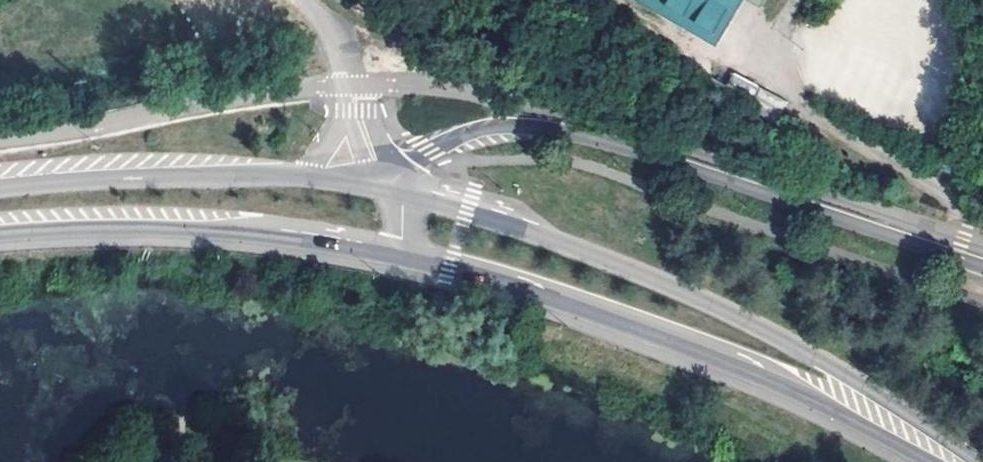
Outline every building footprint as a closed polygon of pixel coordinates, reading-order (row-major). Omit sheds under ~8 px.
[(720,44),(745,0),(645,0),(720,44)] [(397,42),(390,49),(403,60),(409,53),(397,42)] [(729,85),(713,77),(708,86),(724,94),(729,85)]
